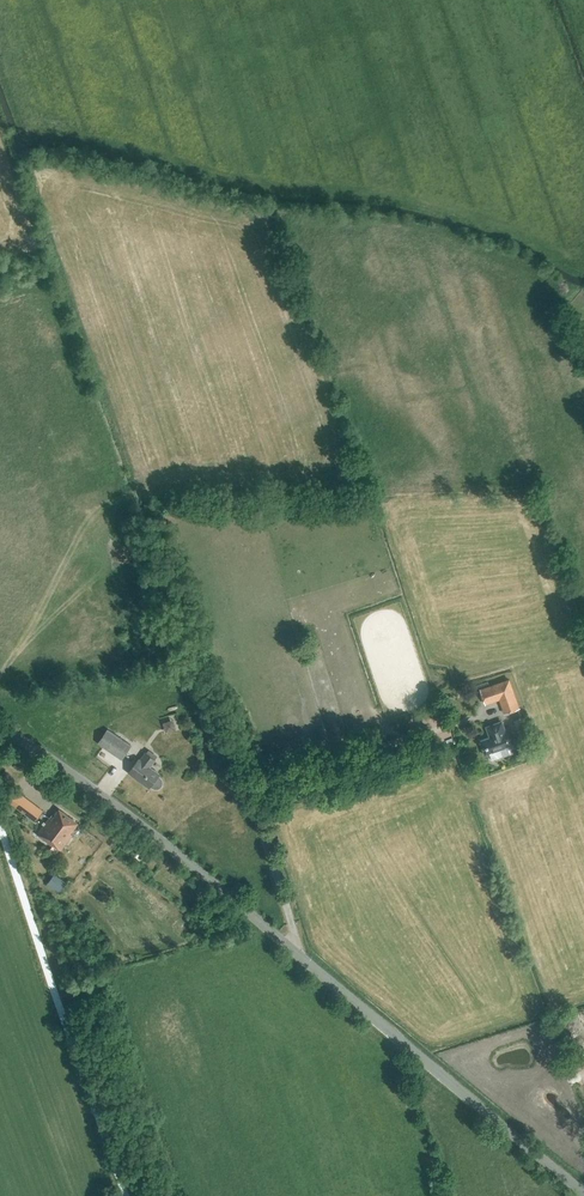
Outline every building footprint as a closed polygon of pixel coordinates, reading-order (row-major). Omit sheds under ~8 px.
[(511,680),(482,690),(487,704),(501,699),(506,713),(520,708),(511,680)] [(169,718),(169,729),(178,729),(179,719),(169,718)] [(517,746),(510,727),(505,729),(502,722),(486,728),(490,737),(480,740),(485,755),(490,753),(492,760),(501,757),(499,752),(517,746)] [(99,742),(122,758),(131,745),(108,729),(99,742)] [(413,756),(411,747),(398,751),(400,759),(413,756)] [(398,750),(388,752),(391,762),(400,759),(398,751),(398,750)] [(149,787),(150,785),(152,787),(155,788),(158,788),(161,787),(162,785),(163,781),(163,778),(161,777),(160,776),(158,774),(159,774),(149,767),(155,759),(146,752),(140,760),(139,759),(129,772),(149,787)] [(43,810),(17,790),(9,801),(35,821),(43,810)] [(70,832),(78,823),(59,809),(52,819),(50,817),(37,834),(53,845),(53,844),(61,850),(72,834),(70,832)] [(143,857),(138,853),(135,857),(140,861),(143,857)] [(56,872),(49,883),(62,891),(69,880),(56,872)]
